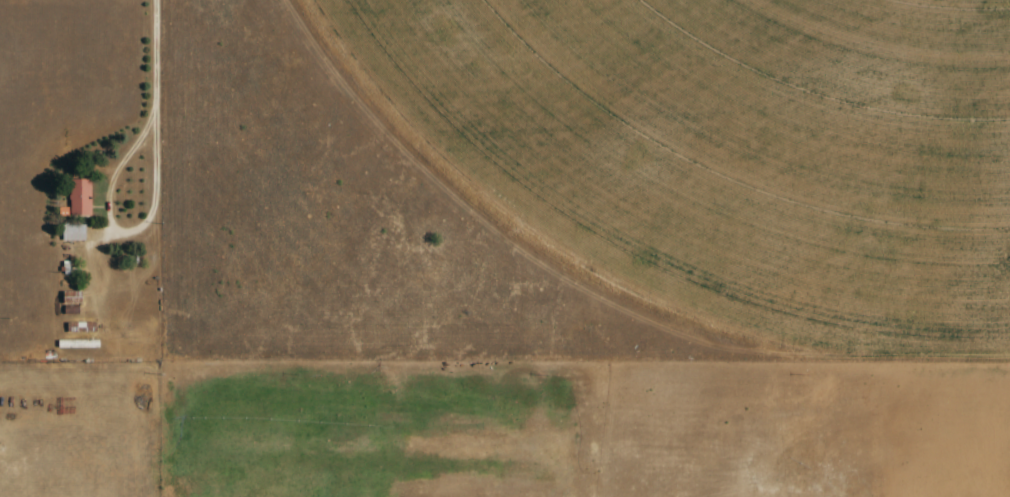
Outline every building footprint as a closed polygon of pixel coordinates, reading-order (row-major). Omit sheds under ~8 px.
[(91,180),(70,179),(70,215),(90,216),(91,180)] [(85,241),(85,225),(63,224),(62,241),(85,241)]
